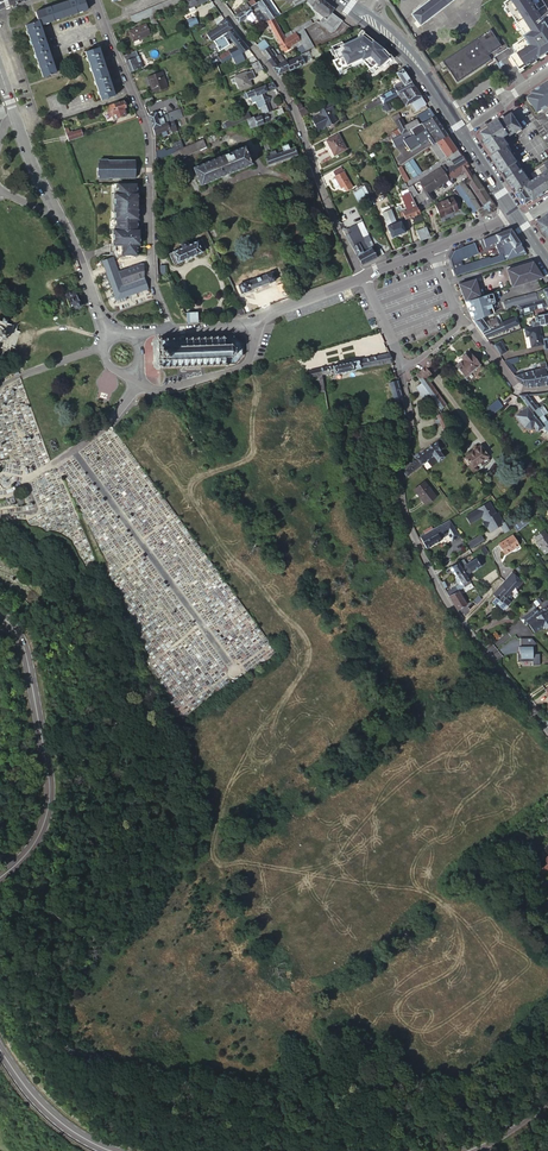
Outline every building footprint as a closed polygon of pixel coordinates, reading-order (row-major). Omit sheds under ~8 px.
[(38,22),(40,25),(88,10),(84,0),(73,0),(71,1),(47,9),(35,12),(38,22)] [(130,17),(133,24),(141,21),(159,13),(181,4),(190,0),(170,0),(130,17)] [(185,3),(182,4),(185,10),(188,9),(194,7),(209,0),(191,0),(185,3)] [(255,4),(250,7),(249,8),(251,11),(256,8),(259,11),(260,13),(263,17),(264,18),(266,16),(270,20),(273,19),(275,17),(270,9),(264,0),(262,0),(261,1),(255,4)] [(270,9),(275,17),(278,16),(280,15),(270,0),(264,0),(270,9)] [(305,1),(312,8),(319,0),(307,0),(305,1)] [(321,0),(319,0),(312,8),(312,9),(323,18),(325,19),(330,13),(334,10),(331,7),(325,3),(321,0)] [(454,0),(432,0),(413,15),(421,26),(454,0)] [(504,4),(526,38),(513,47),(514,48),(518,53),(516,54),(511,58),(516,67),(519,71),(523,69),(530,65),(531,64),(536,61),(539,58),(545,55),(547,53),(547,29),(545,24),(539,15),(537,12),(537,11),(529,0),(510,0),(504,4)] [(537,11),(545,6),(543,3),(541,0),(529,0),(537,11)] [(250,7),(248,3),(236,11),(238,15),(241,13),(249,8),(250,7)] [(241,13),(238,15),(234,17),(233,18),(238,24),(246,18),(249,23),(255,19),(252,15),(251,12),(252,11),(251,11),(249,8),(241,13)] [(259,11),(252,15),(259,26),(263,24),(267,22),(264,18),(263,17),(260,13),(259,11)] [(325,19),(323,18),(318,25),(330,34),(333,33),(342,22),(330,13),(325,19)] [(224,19),(219,23),(220,26),(207,35),(209,39),(210,40),(217,36),(218,37),(222,35),(226,32),(231,29),(230,27),(224,19)] [(267,22),(270,27),(285,51),(290,48),(289,46),(286,40),(285,39),(283,36),(282,34),(273,19),(270,20),(267,22)] [(42,32),(40,25),(38,22),(26,26),(43,78),(56,74),(51,59),(52,58),(52,57),(51,55),(50,55),(43,35),(44,35),(44,33),(43,31),(42,32)] [(141,26),(129,31),(133,42),(146,36),(150,34),(146,24),(141,26)] [(309,27),(308,24),(306,24),(294,31),(296,34),(303,30),(308,27),(309,27)] [(217,46),(220,51),(229,44),(232,41),(236,45),(241,41),(231,30),(226,34),(225,34),(223,36),(222,35),(218,37),(213,41),(217,46)] [(303,30),(296,34),(295,34),(299,41),(301,45),(305,53),(308,52),(309,52),(313,50),(303,30)] [(490,30),(476,38),(488,56),(501,47),(490,30)] [(256,38),(250,31),(246,33),(252,40),(256,38)] [(283,36),(285,39),(295,34),(296,34),(294,31),(283,36)] [(342,45),(341,42),(330,47),(331,49),(334,55),(333,56),(335,59),(331,61),(336,71),(337,71),(340,69),(341,71),(345,69),(352,66),(352,65),(361,60),(362,62),(369,69),(370,68),(373,70),(376,67),(377,69),(381,65),(383,67),(390,60),(387,56),(388,55),(382,48),(372,41),(362,33),(359,37),(357,36),(355,38),(342,45)] [(299,41),(295,34),(285,39),(286,40),(289,46),(299,41)] [(476,38),(443,61),(457,83),(491,60),(488,56),(476,38)] [(241,53),(243,56),(247,53),(246,51),(248,50),(242,41),(241,41),(236,45),(237,46),(232,49),(230,50),(230,51),(232,53),(234,57),(241,53)] [(262,44),(257,47),(258,48),(259,49),(262,53),(267,59),(273,56),(268,50),(264,46),(262,44)] [(97,48),(84,52),(97,90),(101,100),(114,96),(110,84),(101,59),(97,48)] [(279,65),(272,67),(277,74),(288,70),(289,72),(304,65),(304,64),(309,62),(309,64),(316,61),(315,59),(318,58),(317,56),(314,49),(313,50),(309,52),(308,52),(305,53),(300,56),(300,57),(286,63),(285,62),(279,65)] [(136,51),(123,57),(130,73),(142,68),(141,64),(136,51)] [(230,51),(218,57),(220,60),(226,57),(232,53),(230,51)] [(272,67),(279,65),(276,62),(273,58),(273,57),(273,56),(267,59),(272,67)] [(511,58),(508,59),(514,68),(516,67),(511,58)] [(248,65),(249,64),(247,60),(240,64),(242,68),(248,65)] [(258,62),(257,61),(251,64),(249,64),(253,69),(255,68),(258,73),(264,70),(261,66),(258,62)] [(406,75),(402,70),(395,73),(401,81),(401,82),(404,86),(411,82),(406,75)] [(161,72),(147,77),(149,83),(152,90),(153,93),(167,88),(161,72)] [(245,73),(233,78),(239,91),(251,85),(245,73)] [(413,85),(411,82),(404,86),(401,82),(394,87),(395,90),(398,94),(398,95),(401,93),(414,87),(413,85)] [(250,97),(253,105),(255,103),(258,110),(261,109),(267,107),(269,100),(265,98),(263,93),(271,90),(268,84),(260,88),(246,92),(245,93),(243,94),(245,99),(250,97)] [(544,88),(545,90),(541,96),(538,95),(535,97),(530,100),(539,114),(543,112),(544,112),(547,110),(547,109),(547,108),(547,86),(544,88)] [(415,88),(414,87),(401,93),(398,95),(399,97),(401,100),(417,91),(415,88)] [(535,97),(538,95),(541,96),(545,90),(544,88),(534,95),(535,97)] [(398,94),(395,90),(380,98),(380,99),(382,103),(385,101),(386,101),(398,95),(398,94)] [(420,95),(417,91),(401,100),(405,106),(409,103),(414,111),(426,104),(420,95)] [(118,103),(110,106),(114,119),(126,115),(123,108),(125,108),(123,101),(119,103),(119,102),(118,102),(118,103)] [(382,103),(384,107),(381,108),(382,111),(384,110),(385,112),(390,109),(386,101),(385,101),(382,103)] [(334,110),(331,102),(319,108),(318,109),(320,114),(311,119),(318,131),(325,127),(326,128),(338,121),(332,111),(334,110)] [(301,118),(307,115),(306,112),(304,107),(301,108),(299,103),(295,104),(298,111),(301,118)] [(263,115),(269,112),(267,107),(261,109),(263,115)] [(429,109),(416,116),(418,120),(421,119),(423,123),(424,123),(434,117),(431,112),(429,109)] [(165,123),(173,120),(175,119),(188,114),(186,110),(173,115),(172,112),(166,114),(164,110),(148,115),(152,127),(152,128),(165,123)] [(263,115),(254,118),(255,120),(256,125),(257,126),(274,119),(271,111),(269,112),(263,115)] [(244,121),(247,119),(249,118),(246,114),(244,115),(243,114),(232,119),(234,125),(244,121)] [(407,131),(405,126),(398,114),(391,118),(394,123),(395,123),(399,131),(401,135),(407,131)] [(499,120),(489,127),(490,128),(481,133),(482,134),(485,139),(488,142),(486,144),(489,149),(493,155),(492,156),(497,164),(502,172),(504,171),(507,176),(509,178),(507,179),(516,193),(516,192),(525,187),(531,196),(533,199),(534,201),(547,192),(547,170),(530,183),(521,169),(519,171),(515,164),(517,163),(507,147),(508,146),(503,138),(509,135),(513,132),(514,133),(521,129),(522,128),(512,114),(505,118),(500,121),(499,120)] [(249,118),(247,119),(250,129),(257,126),(256,125),(255,120),(254,118),(253,116),(249,118)] [(423,123),(419,125),(410,130),(415,138),(417,136),(419,138),(421,139),(428,134),(431,139),(429,140),(432,145),(435,143),(447,135),(444,131),(442,128),(434,117),(424,123),(423,123)] [(234,125),(232,119),(224,123),(224,124),(227,128),(234,125)] [(421,119),(418,120),(417,121),(416,120),(405,126),(407,131),(410,130),(412,128),(419,125),(423,123),(421,119)] [(167,130),(170,129),(175,131),(177,130),(175,124),(173,120),(165,123),(152,128),(155,134),(167,130)] [(96,131),(108,128),(105,121),(94,125),(96,131)] [(70,140),(84,136),(81,129),(73,132),(72,132),(66,134),(68,141),(70,140)] [(378,142),(380,145),(385,142),(387,142),(394,138),(392,135),(378,142)] [(451,142),(447,135),(435,143),(432,145),(430,146),(440,160),(441,160),(445,157),(447,156),(456,150),(451,142)] [(337,136),(326,141),(333,156),(344,151),(337,136)] [(181,140),(174,143),(173,145),(174,147),(168,150),(167,147),(155,151),(155,161),(170,154),(177,150),(183,147),(181,140)] [(203,140),(179,150),(182,158),(206,147),(203,140)] [(247,152),(244,147),(228,153),(212,160),(195,167),(192,168),(200,186),(233,172),(252,164),(249,158),(252,156),(249,151),(247,152)] [(270,156),(268,157),(265,157),(268,165),(297,155),(294,147),(289,149),(283,151),(275,154),(274,155),(270,156)] [(467,166),(456,150),(447,156),(445,157),(447,160),(442,164),(441,163),(431,169),(433,172),(419,181),(425,190),(427,193),(435,188),(436,190),(440,187),(439,185),(452,176),(453,178),(463,171),(462,170),(465,167),(467,166)] [(412,178),(404,183),(408,192),(415,207),(421,203),(422,202),(417,195),(425,190),(419,181),(433,172),(431,169),(441,163),(442,164),(447,160),(445,157),(441,160),(440,160),(432,165),(420,173),(412,178)] [(108,159),(99,159),(99,164),(98,164),(97,171),(97,172),(97,175),(99,175),(99,179),(107,179),(107,178),(118,177),(134,177),(134,169),(134,167),(134,160),(108,161),(108,159)] [(412,178),(420,173),(411,159),(404,164),(412,178)] [(187,171),(187,170),(184,163),(176,167),(178,171),(179,174),(187,171)] [(403,167),(398,169),(404,182),(408,181),(403,167)] [(468,178),(471,176),(465,167),(462,170),(463,171),(468,178)] [(339,168),(332,173),(335,176),(334,177),(334,178),(331,180),(331,182),(334,187),(336,188),(339,186),(341,189),(343,187),(346,192),(352,188),(342,172),(339,168)] [(495,206),(473,174),(471,176),(468,178),(453,187),(471,213),(476,210),(481,217),(492,212),(495,206)] [(137,183),(115,183),(115,193),(114,193),(114,208),(114,219),(115,219),(115,229),(113,229),(113,244),(114,244),(114,254),(137,254),(137,244),(140,244),(139,229),(137,229),(137,219),(138,219),(138,193),(137,193),(137,183)] [(366,185),(361,187),(361,188),(366,198),(367,200),(372,198),(366,185)] [(523,202),(525,205),(531,201),(533,199),(531,196),(525,187),(516,192),(518,194),(519,196),(523,202)] [(366,198),(361,188),(359,189),(360,190),(354,194),(358,202),(366,198)] [(422,205),(423,207),(430,202),(429,201),(431,199),(427,193),(425,190),(417,195),(422,202),(421,203),(422,205)] [(403,216),(404,219),(419,213),(416,209),(415,207),(408,192),(400,196),(406,209),(404,210),(405,211),(402,213),(399,206),(395,208),(399,218),(403,216)] [(452,198),(434,205),(439,217),(456,210),(452,198)] [(387,226),(396,223),(390,210),(381,213),(387,226)] [(538,222),(539,224),(539,225),(539,226),(539,227),(539,228),(540,230),(541,232),(542,233),(543,234),(544,235),(545,236),(546,236),(546,237),(547,237),(547,236),(547,237),(547,215),(538,222)] [(402,225),(400,221),(396,223),(387,226),(386,226),(390,238),(405,232),(403,228),(402,225)] [(376,257),(380,255),(375,246),(371,247),(368,242),(370,241),(368,236),(362,238),(355,224),(342,231),(350,245),(361,265),(376,258),(376,257)] [(327,236),(334,233),(330,225),(324,227),(327,236)] [(424,239),(429,237),(427,234),(426,228),(425,225),(423,226),(424,228),(415,232),(419,241),(424,239)] [(215,229),(208,232),(210,238),(211,240),(218,237),(215,229)] [(516,238),(510,229),(504,231),(482,240),(485,247),(500,241),(502,245),(506,243),(506,242),(509,241),(513,247),(512,248),(515,253),(517,253),(524,251),(516,238)] [(171,252),(168,254),(173,264),(176,263),(177,265),(203,254),(202,252),(206,250),(202,240),(198,241),(187,245),(181,248),(171,252)] [(464,266),(462,261),(479,254),(474,243),(455,251),(450,259),(452,264),(453,268),(456,276),(505,260),(512,258),(509,254),(503,256),(501,253),(488,258),(464,266)] [(113,257),(102,261),(106,272),(117,300),(128,296),(125,288),(124,284),(119,271),(113,257)] [(535,267),(532,262),(507,270),(510,279),(512,279),(514,287),(530,282),(533,281),(542,278),(539,273),(535,267)] [(140,263),(119,271),(124,284),(144,277),(144,264),(140,263)] [(278,273),(277,270),(265,275),(262,276),(251,280),(238,285),(241,293),(275,280),(276,283),(275,284),(282,300),(288,298),(284,288),(278,273)] [(144,277),(124,284),(125,288),(128,296),(131,295),(148,288),(144,277)] [(476,279),(459,285),(465,302),(482,297),(476,279)] [(69,307),(73,306),(75,306),(76,309),(81,307),(77,295),(76,295),(74,288),(65,291),(66,293),(65,294),(66,298),(66,299),(69,307)] [(537,292),(537,294),(536,294),(537,298),(537,301),(544,299),(546,306),(547,305),(547,288),(537,292)] [(524,301),(537,298),(536,294),(537,294),(536,293),(515,299),(515,300),(516,303),(524,301)] [(482,297),(465,302),(468,308),(470,308),(471,311),(469,312),(471,317),(487,311),(486,309),(489,308),(495,306),(492,298),(485,299),(484,296),(482,297)] [(503,302),(505,310),(511,308),(516,307),(517,306),(515,299),(515,298),(503,302)] [(516,303),(517,306),(518,306),(523,305),(537,301),(537,298),(524,301),(516,303)] [(544,299),(537,301),(523,305),(518,306),(519,308),(521,313),(546,306),(544,299)] [(487,311),(471,317),(472,320),(472,321),(477,319),(481,318),(488,315),(487,311)] [(197,312),(186,312),(187,323),(189,323),(197,322),(197,312)] [(547,323),(547,319),(547,314),(537,316),(535,317),(534,318),(534,321),(536,322),(536,323),(531,324),(531,327),(539,325),(547,323)] [(480,331),(480,332),(484,331),(497,325),(498,325),(495,317),(484,322),(481,318),(477,319),(472,321),(473,322),(476,327),(480,331)] [(480,332),(485,338),(501,331),(515,325),(518,324),(515,318),(498,325),(497,325),(484,331),(480,332)] [(0,321),(0,348),(10,351),(11,347),(15,348),(21,332),(17,330),(18,327),(7,323),(8,320),(3,319),(2,322),(0,321)] [(544,350),(545,350),(547,350),(547,343),(546,337),(542,338),(539,325),(531,327),(524,329),(525,334),(528,334),(528,336),(531,347),(543,345),(544,350)] [(159,367),(159,368),(160,368),(160,369),(161,369),(161,367),(168,367),(168,368),(169,368),(169,367),(175,367),(175,368),(176,368),(176,367),(180,366),(180,368),(183,368),(188,368),(188,366),(193,366),(193,367),(194,367),(194,366),(195,366),(199,365),(199,367),(201,366),(200,365),(205,365),(206,366),(207,366),(207,365),(211,365),(212,366),(213,366),(213,365),(218,364),(218,366),(220,365),(220,364),(224,364),(224,365),(225,365),(226,366),(228,366),(229,365),(229,364),(234,363),(235,364),(236,364),(235,363),(242,355),(243,354),(241,354),(241,345),(242,344),(242,343),(241,344),(234,337),(234,336),(233,335),(232,336),(227,337),(227,336),(227,335),(226,335),(225,335),(224,335),(224,336),(223,336),(223,337),(218,337),(218,336),(217,336),(217,337),(212,337),(211,336),(210,336),(210,337),(205,338),(205,337),(204,337),(204,338),(199,338),(199,337),(198,337),(198,338),(196,338),(193,338),(193,337),(192,337),(192,338),(186,339),(186,337),(182,337),(179,338),(179,339),(175,339),(174,338),(173,338),(173,339),(168,339),(167,339),(167,340),(166,340),(160,340),(160,339),(159,339),(158,339),(158,340),(158,353),(159,367)] [(492,346),(497,352),(503,348),(505,347),(501,341),(492,346)] [(506,352),(503,348),(497,352),(499,356),(501,355),(506,352)] [(469,380),(483,368),(468,351),(461,357),(463,360),(456,366),(468,381),(469,380)] [(392,361),(389,353),(375,356),(358,360),(360,368),(371,365),(391,361),(392,361)] [(332,366),(334,372),(334,374),(353,370),(360,368),(358,360),(332,366)] [(503,362),(509,369),(512,366),(509,362),(507,363),(505,360),(503,362)] [(318,369),(320,375),(322,375),(334,372),(332,366),(331,366),(319,369),(318,369)] [(425,367),(415,375),(422,384),(441,409),(446,405),(436,391),(427,378),(431,374),(425,367)] [(530,387),(534,387),(535,387),(547,384),(547,382),(545,367),(541,368),(526,372),(530,387)] [(311,370),(309,371),(309,373),(311,377),(314,376),(317,376),(320,375),(318,369),(311,370)] [(527,387),(530,387),(526,372),(514,376),(519,382),(527,387)] [(402,398),(396,379),(388,382),(393,400),(395,399),(402,398)] [(519,395),(527,407),(529,409),(531,412),(536,409),(527,395),(519,395)] [(529,409),(527,407),(516,415),(524,426),(530,428),(533,426),(536,431),(540,428),(541,430),(543,429),(539,423),(537,420),(531,412),(529,409)] [(537,420),(539,423),(544,420),(536,409),(531,412),(537,420)] [(450,430),(440,412),(438,413),(439,414),(437,415),(438,418),(434,419),(436,423),(440,422),(444,434),(450,430)] [(189,432),(194,441),(201,437),(195,428),(189,432)] [(538,432),(546,444),(547,443),(547,436),(543,429),(541,430),(538,432)] [(59,451),(55,439),(48,441),(51,453),(59,451)] [(417,457),(415,458),(416,459),(418,462),(421,465),(433,456),(438,462),(443,458),(439,452),(446,446),(441,439),(436,442),(424,451),(422,453),(419,455),(417,457)] [(468,466),(474,473),(478,470),(475,466),(481,462),(483,465),(490,461),(487,457),(488,457),(486,453),(484,450),(484,451),(480,445),(477,447),(474,450),(469,453),(469,454),(465,458),(470,465),(468,466)] [(418,462),(416,459),(415,460),(414,460),(411,463),(407,461),(407,463),(405,468),(404,471),(404,473),(404,474),(407,476),(420,466),(421,465),(418,462)] [(426,505),(436,497),(424,481),(415,488),(421,495),(419,496),(426,505)] [(510,530),(514,527),(510,521),(510,520),(509,519),(505,521),(498,512),(497,512),(490,501),(467,516),(471,523),(483,516),(485,520),(485,521),(484,523),(487,526),(489,527),(489,526),(492,531),(501,525),(506,532),(510,530)] [(516,529),(518,531),(519,530),(526,525),(531,521),(528,517),(523,520),(520,523),(519,523),(514,527),(516,529)] [(514,527),(519,523),(515,518),(510,521),(514,527)] [(448,533),(452,540),(460,535),(450,519),(443,524),(435,528),(430,531),(427,533),(425,534),(420,537),(427,548),(441,540),(440,538),(448,533)] [(547,551),(547,536),(547,535),(547,534),(547,533),(545,529),(534,537),(537,542),(536,543),(544,554),(547,551)] [(519,544),(513,534),(500,543),(506,553),(512,549),(519,544)] [(475,546),(486,539),(483,535),(472,541),(473,543),(475,546)] [(458,563),(464,571),(466,574),(484,563),(479,556),(463,566),(460,561),(458,563)] [(457,575),(464,571),(458,563),(456,564),(452,567),(457,575)] [(514,569),(508,576),(517,584),(519,586),(524,579),(514,569)] [(464,571),(457,575),(462,582),(459,584),(447,591),(449,596),(459,590),(464,587),(471,582),(466,574),(464,571)] [(517,584),(508,576),(507,577),(507,578),(505,580),(504,581),(500,585),(496,590),(494,593),(498,596),(494,602),(497,604),(498,603),(500,605),(506,609),(514,598),(513,592),(512,591),(516,585),(517,584)] [(467,591),(474,587),(471,582),(464,587),(467,591)] [(463,597),(459,590),(449,596),(451,598),(457,610),(470,602),(466,595),(463,597)] [(481,600),(482,598),(479,595),(469,605),(473,608),(474,606),(481,600)] [(535,607),(532,603),(518,615),(521,619),(527,614),(535,607)] [(543,609),(544,611),(536,616),(537,618),(533,621),(529,624),(535,632),(542,627),(547,623),(547,605),(543,609)] [(537,610),(535,607),(527,614),(521,619),(524,623),(535,614),(534,613),(537,610)] [(532,638),(521,638),(521,647),(519,647),(519,650),(521,650),(521,653),(518,653),(518,661),(533,661),(533,665),(540,665),(540,654),(533,654),(532,647),(537,643),(532,638)] [(540,874),(547,868),(547,863),(547,864),(538,871),(540,874)] [(525,885),(540,874),(538,871),(536,872),(523,882),(525,885)] [(540,1057),(537,1061),(534,1064),(533,1065),(534,1067),(539,1062),(544,1067),(547,1064),(547,1050),(540,1057)] [(539,1062),(534,1067),(539,1072),(543,1069),(544,1067),(539,1062)]
